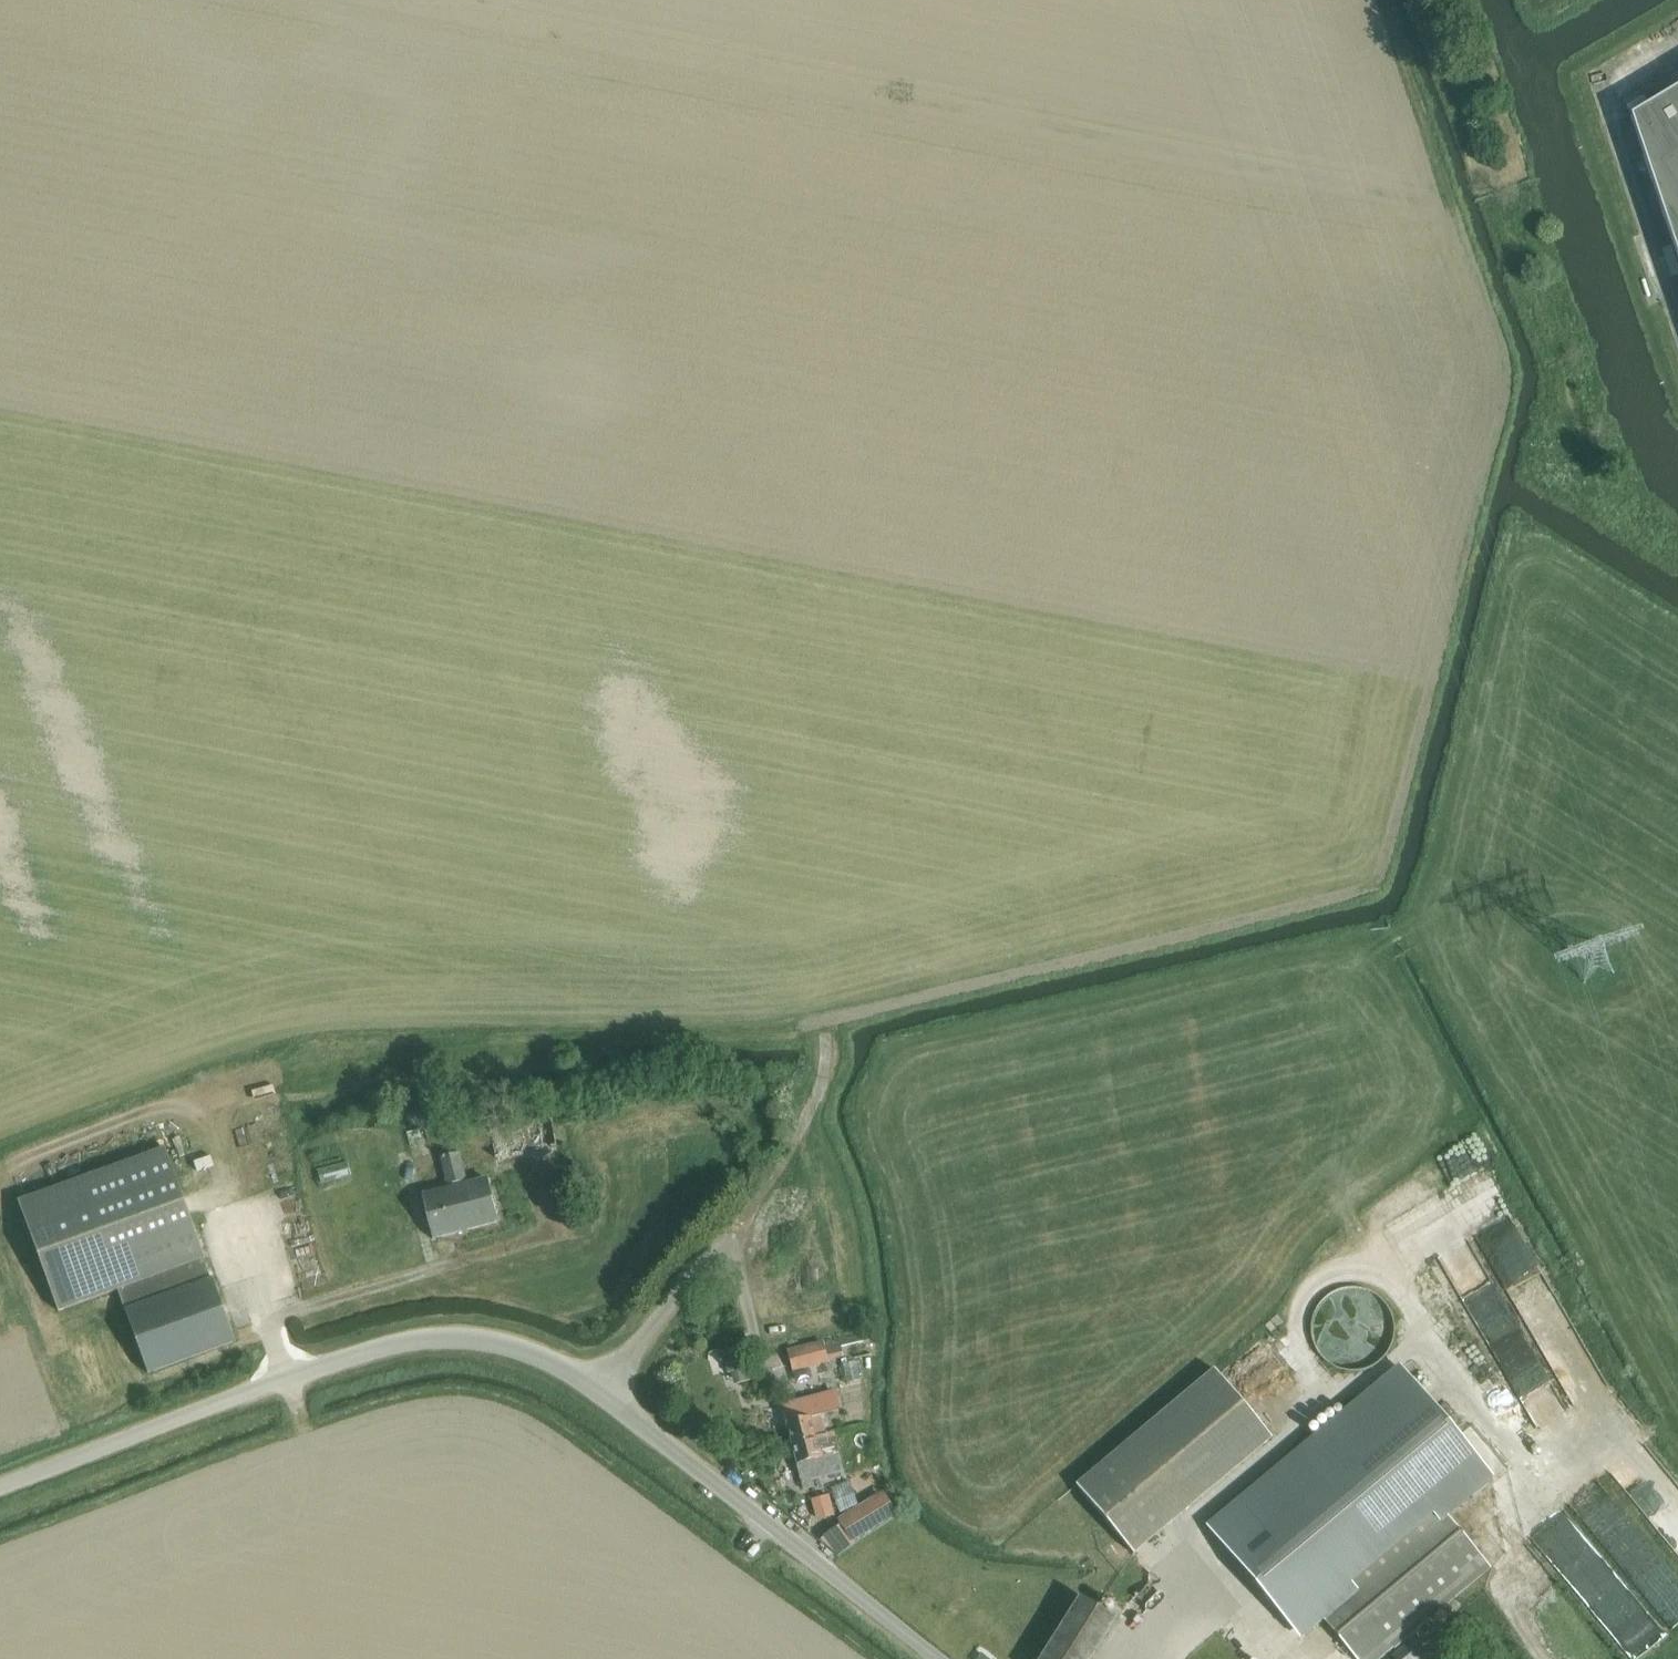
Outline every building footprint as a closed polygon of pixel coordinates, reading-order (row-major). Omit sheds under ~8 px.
[(1631,118),(1630,118),(1677,262),(1677,90),(1631,118)] [(1663,250),(1672,277),(1677,275),(1677,268),(1671,248),(1663,250)] [(496,1160),(557,1148),(552,1118),(490,1130),(496,1160)] [(148,1374),(236,1343),(213,1280),(211,1281),(203,1260),(205,1259),(166,1150),(19,1203),(58,1312),(118,1291),(148,1374)] [(422,1196),(433,1240),(498,1224),(486,1180),(467,1184),(459,1154),(440,1159),(448,1189),(422,1196)] [(792,1371),(828,1362),(824,1344),(787,1353),(792,1371)] [(738,1347),(721,1352),(727,1373),(731,1372),(744,1368),(738,1347)] [(1215,1370),(1212,1373),(1077,1486),(1133,1554),(1272,1438),(1215,1370)] [(1213,1527),(1304,1637),(1323,1620),(1355,1658),(1379,1658),(1490,1567),(1447,1517),(1492,1479),(1401,1370),(1213,1527)] [(782,1406),(792,1445),(826,1436),(821,1416),(839,1412),(834,1393),(816,1398),(782,1406)] [(826,1436),(792,1445),(802,1483),(842,1473),(833,1438),(827,1440),(826,1436)] [(828,1497),(812,1501),(817,1522),(834,1517),(828,1497)] [(878,1501),(866,1508),(876,1525),(888,1518),(878,1501)] [(840,1524),(844,1528),(852,1541),(876,1526),(876,1525),(866,1508),(840,1524)] [(1115,1620),(1080,1598),(1042,1658),(1090,1658),(1115,1620)] [(1393,1658),(1395,1658),(1419,1658),(1424,1655),(1413,1641),(1393,1658)]
